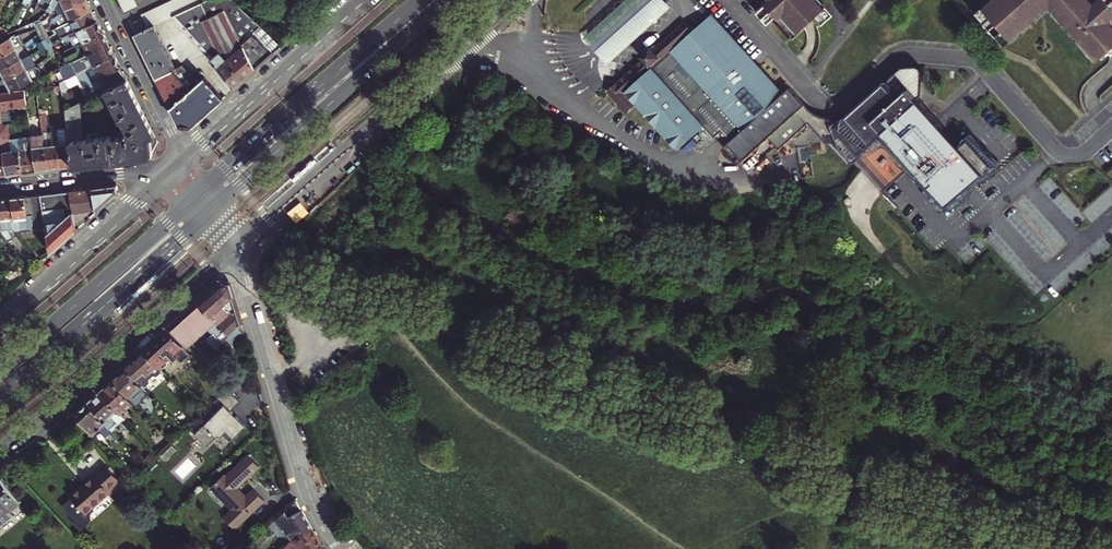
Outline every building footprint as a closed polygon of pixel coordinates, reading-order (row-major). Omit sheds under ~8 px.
[(73,21),(94,10),(89,0),(87,0),(66,10),(67,12),(61,15),(54,19),(55,22),(60,20),(62,24),(67,22),(68,23),(73,21)] [(61,15),(67,12),(66,10),(61,0),(59,3),(57,6),(61,15)] [(66,10),(87,0),(61,0),(66,10)] [(177,0),(175,0),(170,2),(176,15),(183,12),(177,0)] [(270,33),(241,4),(237,0),(207,0),(203,2),(196,5),(189,9),(183,12),(176,15),(174,16),(211,60),(220,52),(227,61),(228,60),(244,46),(256,70),(275,53),(263,40),(270,33)] [(183,12),(189,9),(185,0),(177,0),(183,12)] [(194,0),(185,0),(189,9),(196,5),(194,0)] [(830,14),(824,7),(817,0),(764,0),(762,1),(765,4),(757,11),(768,23),(775,16),(778,19),(782,14),(798,32),(811,19),(817,26),(830,14)] [(988,2),(981,8),(984,11),(976,17),(1001,44),(1008,38),(1011,41),(1018,34),(1023,35),(1023,30),(1032,22),(1037,23),(1037,17),(1049,7),(1063,21),(1063,27),(1069,28),(1075,35),(1075,41),(1081,41),(1098,61),(1111,48),(1111,23),(1110,21),(1111,19),(1111,0),(1098,0),(1094,3),(1091,0),(989,0),(988,2)] [(123,7),(126,13),(140,7),(137,1),(123,7)] [(176,15),(170,2),(164,5),(170,18),(174,16),(176,15)] [(170,18),(164,5),(157,9),(163,21),(170,18)] [(984,11),(981,8),(974,15),(976,17),(984,11)] [(163,21),(157,9),(150,12),(156,25),(163,21)] [(94,10),(73,21),(78,30),(99,20),(94,10)] [(143,15),(149,28),(155,25),(156,25),(150,12),(143,15)] [(785,94),(715,14),(695,31),(686,20),(655,49),(652,46),(642,55),(644,58),(608,90),(618,100),(628,92),(638,103),(678,148),(705,124),(715,135),(722,129),(731,140),(723,147),(739,164),(769,138),(779,149),(809,122),(799,110),(806,104),(791,88),(785,94)] [(72,38),(76,46),(104,31),(99,20),(78,30),(73,33),(63,38),(61,39),(63,43),(72,38)] [(68,23),(69,25),(73,33),(78,30),(73,21),(68,23)] [(63,38),(73,33),(69,25),(59,30),(63,38)] [(177,69),(155,25),(149,28),(136,34),(159,79),(185,67),(184,65),(177,69)] [(110,43),(104,31),(76,46),(82,58),(110,43)] [(24,45),(19,36),(18,34),(1,43),(0,44),(0,58),(24,45)] [(63,43),(66,50),(70,49),(76,46),(72,38),(63,43)] [(1008,38),(1001,44),(1004,47),(1011,41),(1008,38)] [(82,58),(72,63),(78,74),(80,73),(116,55),(110,43),(82,58)] [(30,56),(24,45),(0,58),(0,66),(2,70),(30,56)] [(220,52),(211,60),(236,88),(256,70),(244,46),(228,60),(227,61),(220,52)] [(2,70),(7,81),(28,69),(38,64),(32,54),(30,56),(2,70)] [(82,76),(79,78),(81,81),(84,80),(86,82),(87,82),(94,92),(104,86),(106,90),(128,79),(116,55),(80,73),(82,76)] [(905,64),(902,67),(925,93),(926,92),(934,71),(932,68),(930,66),(909,63),(905,64)] [(185,67),(159,79),(163,89),(181,125),(192,126),(199,121),(215,107),(224,98),(206,77),(199,83),(185,67)] [(812,111),(806,104),(799,110),(809,122),(849,167),(854,162),(892,129),(919,160),(956,202),(1000,163),(976,136),(969,143),(925,93),(902,67),(878,87),(877,86),(856,106),(852,111),(845,115),(836,118),(827,118),(818,115),(812,111)] [(7,81),(13,92),(34,81),(28,69),(7,81)] [(106,90),(105,91),(121,122),(123,122),(128,132),(126,137),(115,138),(115,136),(86,140),(79,141),(83,165),(112,161),(152,156),(159,142),(135,94),(128,79),(106,90)] [(27,105),(25,90),(13,92),(0,93),(0,109),(27,105)] [(628,92),(618,100),(628,112),(638,103),(628,92)] [(66,110),(69,132),(70,141),(79,141),(86,140),(80,103),(66,110)] [(41,115),(44,134),(49,169),(62,168),(57,133),(51,134),(48,114),(41,115)] [(0,125),(8,175),(25,173),(21,148),(13,150),(12,144),(9,124),(0,125)] [(892,129),(854,162),(885,193),(919,160),(892,129)] [(57,133),(62,168),(74,166),(70,141),(69,132),(57,133)] [(49,169),(44,134),(32,136),(33,141),(34,146),(37,171),(49,169)] [(13,150),(21,148),(34,146),(33,141),(12,144),(13,150)] [(74,166),(83,165),(79,141),(70,141),(74,166)] [(25,173),(37,171),(34,146),(21,148),(25,173)] [(116,186),(70,192),(77,230),(118,193),(116,186)] [(77,230),(70,192),(42,195),(47,228),(51,253),(77,230)] [(42,195),(12,199),(16,229),(17,233),(47,228),(42,195)] [(2,231),(3,234),(9,241),(15,238),(11,230),(16,229),(12,199),(0,201),(0,215),(2,231)] [(226,341),(240,327),(234,305),(228,285),(220,283),(168,331),(186,349),(206,331),(221,346),(226,341)] [(233,348),(244,337),(240,327),(226,341),(233,348)] [(180,362),(189,353),(186,349),(168,331),(144,353),(157,367),(169,356),(171,359),(175,356),(180,362)] [(147,380),(159,369),(157,367),(144,353),(125,370),(140,386),(142,387),(147,382),(147,380)] [(112,381),(128,398),(130,401),(132,403),(139,397),(134,392),(140,386),(125,370),(112,381)] [(130,401),(128,398),(112,381),(99,393),(114,411),(116,413),(130,401)] [(170,381),(165,386),(173,395),(178,390),(170,381)] [(238,405),(225,391),(212,405),(218,411),(191,437),(203,449),(215,437),(217,440),(220,437),(227,445),(243,429),(229,414),(238,405)] [(114,411),(99,393),(87,404),(104,424),(108,428),(115,422),(111,417),(113,414),(114,411)] [(92,435),(104,424),(87,404),(74,415),(92,435)] [(175,450),(170,445),(159,456),(164,461),(175,450)] [(209,487),(212,490),(230,509),(221,518),(232,528),(263,500),(252,488),(243,496),(235,488),(257,467),(246,456),(224,477),(222,474),(209,487)] [(109,493),(110,495),(122,485),(106,467),(94,478),(93,476),(69,497),(71,499),(61,507),(73,522),(71,523),(79,533),(88,525),(87,524),(90,522),(92,517),(91,513),(95,510),(92,507),(109,493)] [(11,515),(8,511),(18,503),(0,478),(0,524),(11,515)] [(275,520),(288,543),(311,530),(295,501),(275,520)] [(291,541),(288,543),(292,548),(317,548),(321,546),(311,530),(291,541)]
